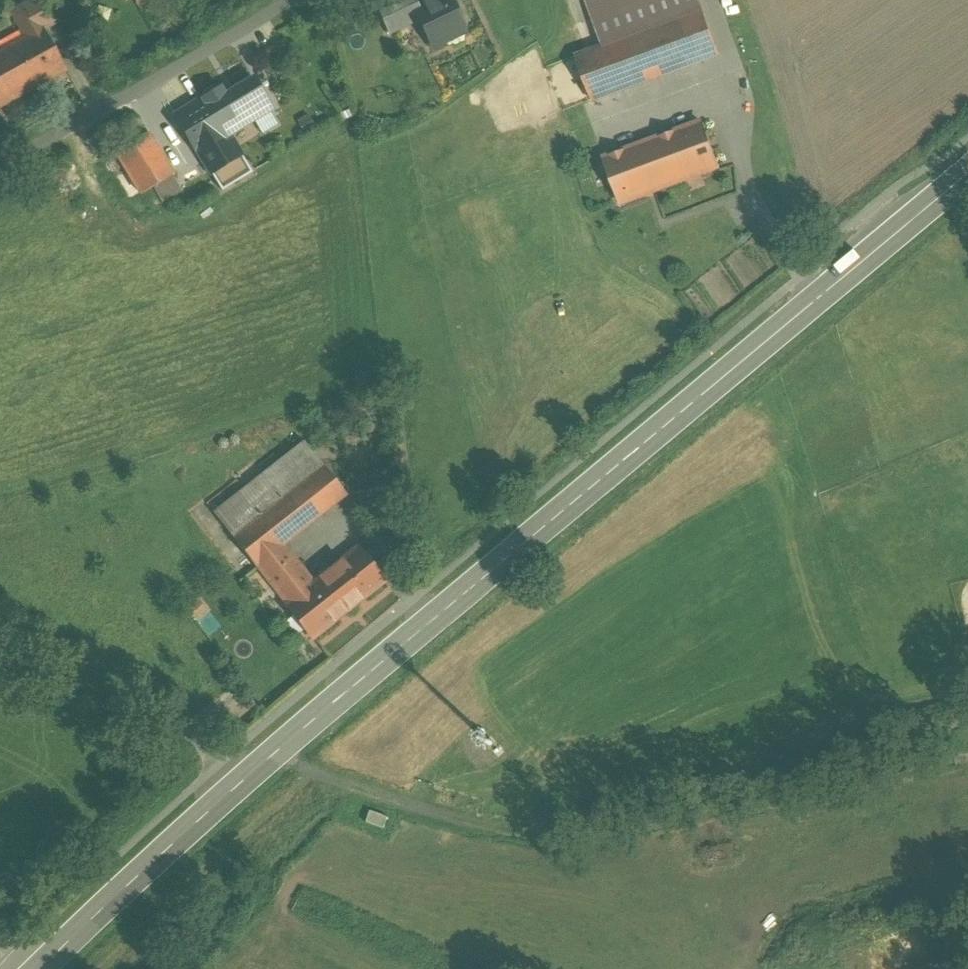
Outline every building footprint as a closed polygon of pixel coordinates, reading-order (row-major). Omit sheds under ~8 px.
[(44,29),(58,21),(46,0),(35,0),(12,13),(26,37),(1,52),(24,94),(67,70),(44,29)] [(379,6),(391,32),(420,19),(415,9),(417,8),(413,0),(392,0),(379,6)] [(415,9),(420,19),(433,47),(465,31),(450,0),(433,0),(417,8),(415,9)] [(592,19),(621,8),(631,37),(577,57),(593,102),(720,55),(700,0),(585,0),(592,19)] [(0,52),(0,107),(24,94),(1,52),(0,52)] [(220,89),(176,116),(196,149),(197,148),(222,190),(251,173),(229,136),(272,110),(253,78),(224,96),(220,89)] [(702,122),(656,139),(656,140),(605,159),(621,203),(672,184),(676,193),(647,204),(657,234),(733,207),(702,122)] [(148,133),(116,153),(142,195),(174,175),(148,133)] [(351,485),(306,427),(214,498),(258,556),(277,583),(310,558),(289,532),(351,485)] [(348,529),(310,558),(345,606),(384,577),(348,529)] [(345,606),(310,558),(277,583),(311,631),(345,606)]
